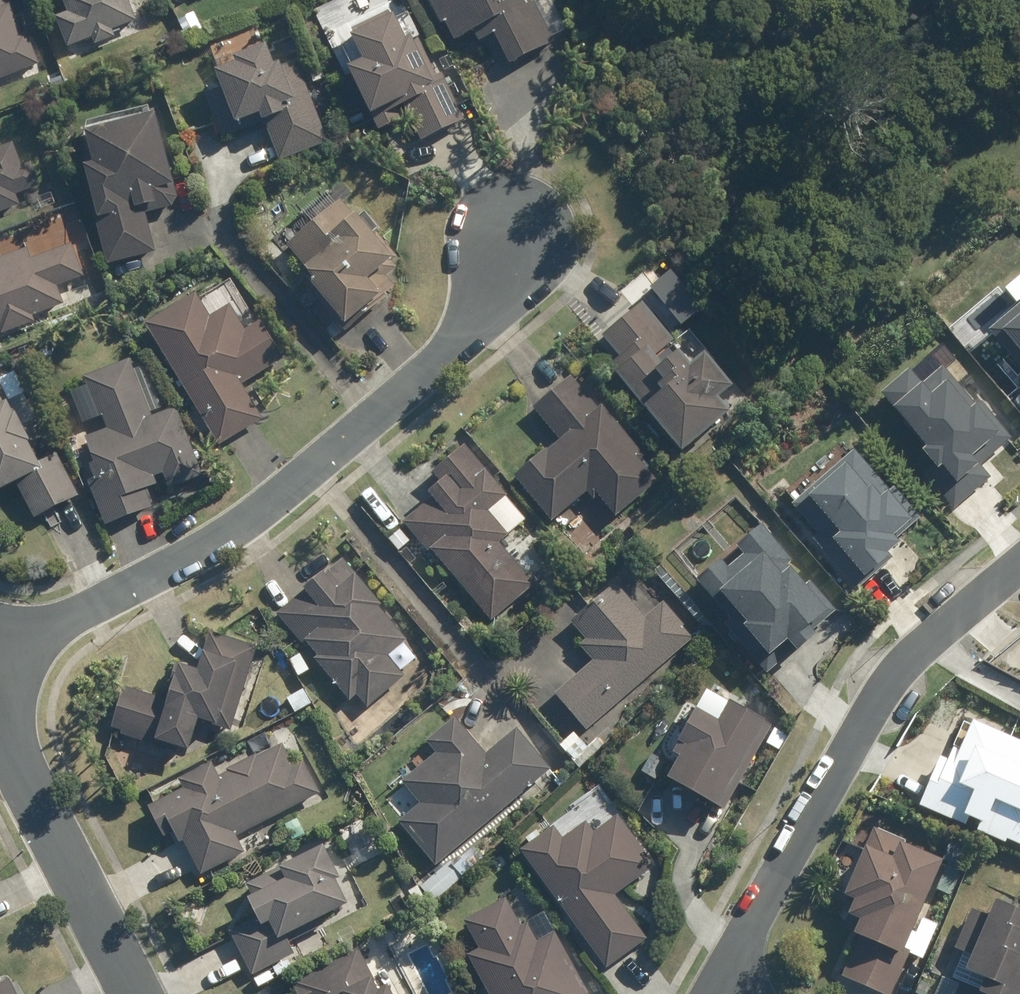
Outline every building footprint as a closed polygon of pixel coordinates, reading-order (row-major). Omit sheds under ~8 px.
[(37,62),(25,31),(19,34),(6,0),(0,0),(0,76),(37,62)] [(66,11),(55,15),(66,45),(90,36),(93,44),(112,36),(110,28),(134,19),(127,0),(62,0),(66,11)] [(438,21),(443,19),(452,37),(470,28),(475,38),(492,29),(508,61),(551,41),(532,0),(428,0),(438,21)] [(377,129),(400,117),(394,106),(402,102),(421,139),(462,118),(439,72),(429,77),(406,32),(401,34),(388,10),(346,33),(358,57),(343,64),(377,129)] [(203,92),(220,135),(250,123),(246,114),(256,110),(259,118),(261,117),(280,162),(328,142),(293,59),(278,65),(275,58),(269,61),(261,41),(228,54),(231,59),(210,68),(218,86),(203,92)] [(82,163),(97,218),(94,218),(106,263),(153,250),(143,213),(169,206),(175,195),(151,110),(82,129),(91,161),(82,163)] [(18,203),(14,193),(38,184),(28,161),(19,165),(10,141),(0,145),(0,210),(18,203)] [(306,278),(318,292),(314,295),(343,328),(393,284),(377,266),(390,255),(350,210),(348,212),(337,199),(334,202),(323,189),(300,209),(310,221),(284,243),(310,273),(306,278)] [(33,320),(31,314),(62,303),(55,284),(80,274),(69,244),(29,258),(25,247),(0,257),(0,333),(33,320)] [(193,292),(143,322),(217,442),(261,416),(241,384),(282,359),(258,320),(243,330),(226,303),(207,315),(193,292)] [(104,295),(89,300),(95,314),(109,309),(104,295)] [(641,301),(602,334),(619,356),(609,364),(683,452),(710,430),(707,427),(726,410),(714,396),(729,384),(701,350),(686,362),(674,347),(658,360),(653,355),(672,339),(641,301)] [(988,329),(1019,367),(1019,302),(988,329)] [(92,479),(87,480),(105,523),(150,503),(143,488),(155,483),(152,475),(161,471),(168,487),(201,473),(174,410),(169,408),(150,415),(126,358),(82,376),(97,414),(100,413),(106,428),(82,438),(92,460),(85,463),(92,479)] [(878,407),(876,410),(910,448),(906,452),(920,467),(914,473),(946,508),(980,477),(970,465),(1000,438),(968,403),(963,407),(928,368),(908,385),(895,370),(867,395),(878,407)] [(12,480),(34,518),(76,494),(54,454),(36,463),(24,440),(27,438),(10,409),(24,401),(21,394),(24,392),(11,369),(0,376),(0,487),(12,480)] [(512,474),(549,519),(585,489),(592,497),(596,494),(615,515),(656,480),(639,460),(643,457),(599,405),(596,408),(569,375),(532,406),(559,438),(545,450),(544,447),(512,474)] [(430,470),(438,480),(426,491),(430,495),(400,520),(433,559),(435,557),(489,619),(532,581),(498,541),(507,533),(486,509),(505,493),(461,442),(430,470)] [(879,492),(840,451),(780,505),(807,535),(803,539),(849,589),(884,558),(878,552),(887,544),(884,542),(910,518),(883,488),(879,492)] [(671,470),(682,484),(692,476),(680,462),(671,470)] [(725,624),(767,673),(816,631),(813,627),(835,608),(809,578),(804,583),(787,564),(794,558),(762,521),(736,543),(744,552),(728,566),(723,559),(699,579),(732,618),(725,624)] [(319,570),(300,586),(304,590),(276,614),(303,646),(306,644),(315,654),(311,658),(347,700),(354,693),(366,707),(402,676),(385,656),(404,639),(376,606),(379,603),(341,559),(323,575),(319,570)] [(593,659),(555,691),(586,728),(693,637),(663,601),(643,618),(614,584),(570,620),(585,637),(579,643),(593,659)] [(122,686),(110,727),(120,730),(119,734),(173,751),(175,746),(184,749),(194,718),(228,729),(254,647),(208,632),(202,651),(199,650),(194,668),(175,662),(163,699),(122,686)] [(309,686),(291,696),(300,712),(317,702),(309,686)] [(727,804),(775,718),(741,699),(738,703),(719,692),(686,750),(693,754),(679,777),(727,804)] [(419,802),(397,820),(434,864),(549,769),(516,728),(485,754),(453,716),(425,740),(435,753),(401,780),(419,802)] [(969,721),(957,750),(951,747),(946,760),(938,756),(914,806),(961,825),(963,819),(973,823),(970,830),(1000,842),(1001,840),(1019,847),(1019,742),(969,721)] [(176,778),(181,789),(147,806),(163,836),(172,832),(176,840),(181,837),(199,873),(242,851),(234,835),(318,792),(301,759),(290,765),(280,745),(255,758),(254,754),(225,768),(227,772),(218,777),(209,761),(176,778)] [(553,832),(526,851),(607,963),(641,938),(617,904),(613,906),(606,896),(650,865),(618,821),(593,837),(586,827),(562,843),(553,832)] [(850,974),(897,993),(898,993),(915,953),(909,950),(948,858),(905,840),(907,836),(880,825),(873,843),(871,842),(850,891),(860,895),(853,911),(856,912),(852,923),(861,927),(860,929),(868,933),(850,974)] [(344,903),(332,879),(336,877),(321,845),(244,884),(249,895),(245,898),(254,918),(229,931),(250,974),(291,954),(282,934),(344,903)] [(450,860),(420,886),(433,901),(463,875),(450,860)] [(407,890),(415,905),(424,900),(416,885),(407,890)] [(1003,899),(995,916),(980,909),(964,945),(980,952),(986,954),(981,967),(1000,976),(993,992),(970,982),(964,993),(1019,993),(1019,906),(1003,899)] [(476,958),(495,993),(580,993),(557,949),(541,956),(527,932),(520,935),(505,907),(474,923),(488,952),(476,958)] [(291,982),(297,993),(390,993),(384,984),(375,989),(371,981),(373,980),(356,948),(291,982)] [(7,979),(0,982),(0,993),(15,993),(7,979)]
